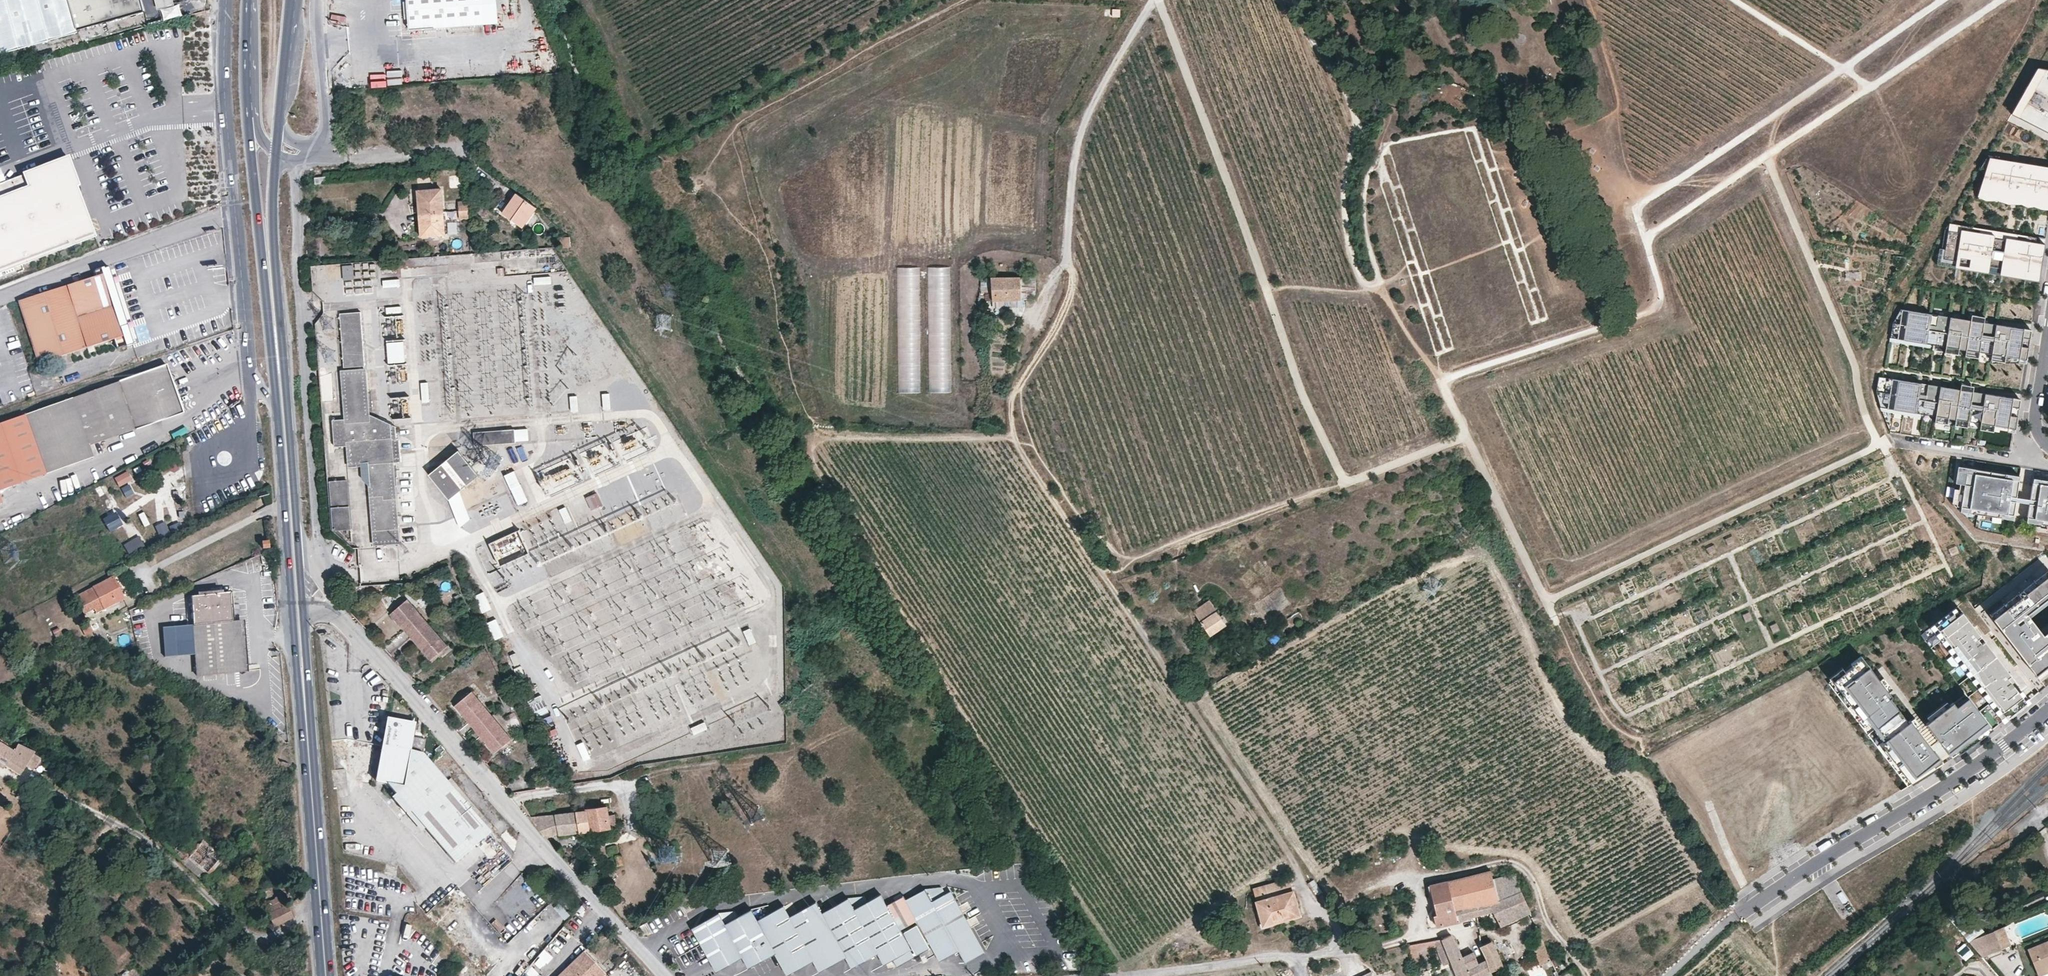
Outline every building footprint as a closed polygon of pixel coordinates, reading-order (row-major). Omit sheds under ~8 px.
[(78,33),(78,31),(72,10),(69,0),(0,0),(0,55),(78,33)] [(72,10),(78,31),(145,12),(143,6),(141,0),(69,0),(72,10)] [(173,3),(172,0),(154,0),(159,20),(182,14),(179,2),(173,3)] [(408,27),(482,21),(481,0),(406,0),(408,27)] [(482,21),(496,20),(495,0),(481,0),(482,21)] [(2013,121),(2047,137),(2047,52),(2046,51),(2013,121)] [(1979,198),(1985,199),(2027,205),(2028,199),(2021,198),(2026,166),(2015,164),(2009,196),(1986,193),(1991,160),(1998,161),(1998,157),(1988,155),(1981,167),(1985,176),(1981,185),(1979,198)] [(67,158),(25,174),(29,186),(0,197),(0,269),(95,234),(67,158)] [(2009,196),(2015,164),(1998,161),(1991,160),(1986,193),(2009,196)] [(2026,166),(2021,198),(2028,199),(2027,205),(2047,209),(2047,176),(2045,175),(2046,169),(2026,166)] [(444,212),(442,189),(417,191),(419,214),(444,212)] [(516,193),(503,214),(524,228),(537,208),(516,193)] [(459,202),(460,211),(469,210),(469,201),(459,202)] [(460,211),(460,220),(470,219),(469,210),(460,211)] [(419,214),(421,238),(446,236),(444,212),(419,214)] [(2039,281),(2040,274),(1944,259),(1948,231),(1988,237),(1989,234),(1993,235),(1992,238),(2044,247),(2045,239),(1949,223),(1945,231),(1942,249),(1939,249),(1936,265),(2039,281)] [(2040,274),(2044,247),(1992,238),(1993,235),(1989,234),(1988,237),(1948,231),(1944,259),(2040,274)] [(570,237),(560,238),(561,248),(571,248),(570,237)] [(352,264),(342,265),(343,279),(353,278),(352,264)] [(918,297),(918,266),(898,266),(898,311),(916,311),(916,297),(918,297)] [(950,377),(947,266),(927,266),(930,386),(936,386),(935,377),(950,377)] [(95,277),(76,283),(20,301),(24,314),(40,363),(115,339),(118,349),(127,345),(125,339),(120,325),(112,299),(104,273),(102,269),(94,272),(95,277)] [(131,336),(124,313),(120,300),(110,271),(104,273),(112,299),(120,325),(125,339),(131,336)] [(551,275),(533,276),(534,284),(552,283),(551,275)] [(988,293),(984,293),(984,301),(1020,300),(1019,277),(999,277),(988,277),(988,293)] [(1031,277),(1019,277),(1020,300),(1022,301),(1032,289),(1031,277)] [(400,278),(382,279),(383,286),(400,285),(400,278)] [(385,307),(386,314),(401,312),(400,305),(385,307)] [(2026,359),(2031,329),(1984,322),(1971,320),(1901,308),(1893,322),(1891,337),(1931,344),(1945,346),(1959,348),(1966,349),(1979,351),(1991,353),(2005,355),(2026,359)] [(345,368),(366,366),(361,312),(340,314),(345,368)] [(1891,337),(1890,337),(1889,341),(1930,347),(1931,344),(1891,337)] [(404,339),(386,339),(387,364),(405,363),(404,339)] [(1958,354),(1959,348),(1945,346),(1944,352),(1958,354)] [(1978,357),(1979,351),(1966,349),(1965,355),(1978,357)] [(2004,361),(2005,355),(1991,353),(1990,359),(2004,361)] [(919,390),(918,362),(912,363),(913,375),(898,376),(899,391),(919,390)] [(115,384),(73,399),(89,446),(183,413),(174,390),(170,377),(166,366),(115,384)] [(366,370),(342,372),(346,418),(346,422),(370,420),(369,413),(366,370)] [(1876,391),(1881,407),(1921,414),(1936,416),(1949,418),(1956,419),(1968,421),(1981,423),(1994,425),(2015,429),(2020,399),(1973,391),(1960,389),(1879,376),(1876,391)] [(428,381),(421,382),(422,401),(430,400),(428,381)] [(610,393),(602,393),(603,407),(611,406),(610,393)] [(578,395),(570,395),(571,410),(579,410),(578,395)] [(25,415),(46,474),(69,466),(94,458),(89,446),(73,399),(25,415)] [(1881,407),(1880,408),(1882,411),(1921,417),(1921,414),(1881,407)] [(346,418),(332,419),(334,446),(347,445),(347,444),(394,440),(398,440),(396,426),(369,413),(370,420),(346,422),(346,418)] [(46,474),(25,415),(0,424),(0,490),(46,474)] [(1949,418),(1936,416),(1935,422),(1948,424),(1949,418)] [(1968,421),(1956,419),(1955,425),(1967,427),(1968,421)] [(1994,425),(1981,423),(1980,429),(1993,431),(1994,425)] [(528,428),(514,429),(515,441),(528,440),(528,428)] [(515,441),(514,429),(474,432),(475,445),(515,442),(515,441)] [(349,466),(368,465),(372,508),(375,545),(400,543),(399,523),(394,463),(402,462),(400,440),(398,440),(394,440),(347,444),(347,445),(349,466)] [(431,473),(451,498),(480,474),(460,449),(431,473)] [(1962,471),(2019,480),(2020,476),(1960,466),(1957,482),(1960,483),(1962,471)] [(113,477),(119,486),(132,478),(127,469),(113,477)] [(515,470),(505,474),(519,504),(528,500),(515,470)] [(2016,497),(2019,480),(1962,471),(1960,483),(1959,489),(1957,506),(1961,506),(2014,515),(2016,501),(2016,497)] [(347,482),(330,483),(333,530),(351,529),(349,504),(347,482)] [(2033,482),(2030,499),(2029,503),(2027,517),(2039,519),(2038,523),(2035,542),(2039,543),(2042,524),(2043,519),(2047,520),(2047,485),(2033,482)] [(591,510),(602,505),(596,492),(585,497),(591,510)] [(109,496),(99,501),(104,511),(114,506),(109,496)] [(2014,515),(1961,506),(1960,511),(2013,519),(2014,515)] [(566,523),(572,520),(566,507),(560,509),(566,523)] [(114,510),(101,518),(109,531),(122,523),(114,510)] [(154,526),(160,535),(169,529),(163,520),(154,526)] [(517,530),(487,540),(493,555),(522,544),(517,530)] [(129,553),(143,544),(137,534),(122,544),(129,553)] [(262,550),(269,549),(269,541),(261,542),(262,550)] [(2047,554),(1975,609),(2039,692),(2047,684),(2047,627),(2041,632),(2030,617),(2047,603),(2047,556),(2047,554)] [(124,599),(114,578),(76,597),(85,615),(95,610),(97,613),(124,599)] [(491,610),(483,593),(474,597),(481,614),(491,610)] [(455,597),(457,604),(465,600),(462,594),(455,597)] [(411,638),(429,623),(412,604),(408,600),(391,615),(411,638)] [(457,604),(460,609),(467,606),(465,600),(457,604)] [(1193,613),(1198,619),(1214,608),(1210,602),(1193,613)] [(2014,713),(2027,702),(2016,688),(2007,677),(2011,675),(1958,606),(1920,634),(1965,693),(1968,697),(1993,729),(2014,713)] [(1214,608),(1198,619),(1210,636),(1226,625),(1214,608)] [(502,637),(495,620),(487,623),(493,640),(502,637)] [(429,623),(411,638),(425,653),(431,661),(448,646),(429,623)] [(81,627),(85,636),(92,633),(88,624),(81,627)] [(750,627),(741,631),(748,646),(756,642),(750,627)] [(62,636),(58,628),(52,630),(56,639),(62,636)] [(1953,702),(1918,729),(1911,720),(1908,721),(1890,697),(1892,696),(1861,655),(1851,663),(1851,664),(1828,682),(1908,786),(1929,773),(1943,764),(1954,756),(1975,742),(1993,729),(1968,697),(1956,706),(1953,702)] [(2019,686),(2011,675),(2007,677),(2016,688),(2019,686)] [(539,688),(525,694),(530,705),(544,699),(539,688)] [(475,730),(493,715),(473,692),(455,706),(475,730)] [(1965,693),(1953,702),(1956,706),(1968,697),(1965,693)] [(501,698),(503,704),(511,701),(508,695),(501,698)] [(544,699),(530,705),(533,711),(546,705),(544,699)] [(503,704),(506,710),(513,707),(511,701),(503,704)] [(493,715),(475,730),(495,754),(512,739),(493,715)] [(412,720),(385,716),(381,742),(408,746),(412,720)] [(706,721),(692,727),(695,734),(708,728),(706,721)] [(575,744),(582,759),(589,756),(582,741),(575,744)] [(381,742),(375,778),(384,780),(454,860),(489,828),(421,749),(408,746),(381,742)] [(14,752),(0,743),(0,763),(5,766),(20,776),(26,767),(34,754),(35,752),(18,744),(14,752)] [(34,754),(26,767),(33,771),(42,759),(34,754)] [(21,792),(18,798),(25,801),(26,802),(28,796),(21,792)] [(32,805),(35,799),(28,796),(26,802),(32,805)] [(555,814),(559,834),(617,826),(615,814),(610,815),(608,806),(587,808),(588,811),(555,814)] [(546,838),(559,834),(555,814),(531,817),(546,838)] [(578,859),(571,864),(580,875),(587,868),(578,859)] [(1448,880),(1459,920),(1488,910),(1490,914),(1494,912),(1500,926),(1530,914),(1520,893),(1516,874),(1493,878),(1491,870),(1448,880)] [(1290,878),(1252,887),(1263,925),(1300,914),(1295,896),(1290,878)] [(1437,925),(1459,920),(1448,880),(1430,885),(1437,913),(1434,914),(1437,925)] [(933,901),(946,894),(942,887),(926,889),(933,901)] [(984,952),(951,891),(946,894),(933,901),(926,889),(907,899),(904,896),(887,905),(901,930),(918,920),(941,960),(959,950),(965,963),(984,952)] [(867,902),(855,909),(849,898),(822,913),(847,957),(854,968),(878,954),(884,965),(893,960),(912,949),(901,930),(887,905),(881,895),(867,902)] [(294,917),(286,901),(280,904),(276,896),(262,903),(274,927),(294,917)] [(855,909),(867,902),(864,897),(849,898),(855,909)] [(560,901),(554,905),(563,919),(569,914),(560,901)] [(776,954),(788,975),(814,961),(820,972),(823,971),(847,957),(822,913),(816,902),(790,917),(784,905),(757,920),(776,954)] [(692,928),(717,972),(743,958),(749,968),(776,954),(757,920),(751,909),(738,917),(726,924),(719,913),(692,928)] [(726,924),(738,917),(735,911),(719,913),(726,924)] [(931,948),(918,924),(905,931),(915,948),(912,949),(893,960),(897,967),(931,948)] [(2001,949),(1994,931),(1968,942),(1982,957),(2001,949)] [(1491,972),(1486,960),(1480,962),(1478,962),(1473,952),(1462,957),(1452,936),(1451,935),(1442,939),(1450,961),(1456,975),(1493,975),(1491,972)] [(1450,961),(1442,939),(1434,940),(1436,946),(1444,964),(1450,961)] [(1542,939),(1533,943),(1541,963),(1550,959),(1542,939)] [(1407,943),(1418,974),(1424,971),(1416,950),(1436,946),(1434,940),(1407,943)] [(2030,948),(2040,974),(2047,971),(2047,941),(2030,948)] [(1486,960),(1491,972),(1501,968),(1490,943),(1480,947),(1486,960)] [(583,952),(558,975),(604,975),(605,975),(583,952)] [(544,953),(533,963),(539,970),(546,965),(547,967),(552,961),(544,953)] [(1550,959),(1541,963),(1543,968),(1552,964),(1550,959)] [(529,968),(522,975),(537,975),(529,968)]
